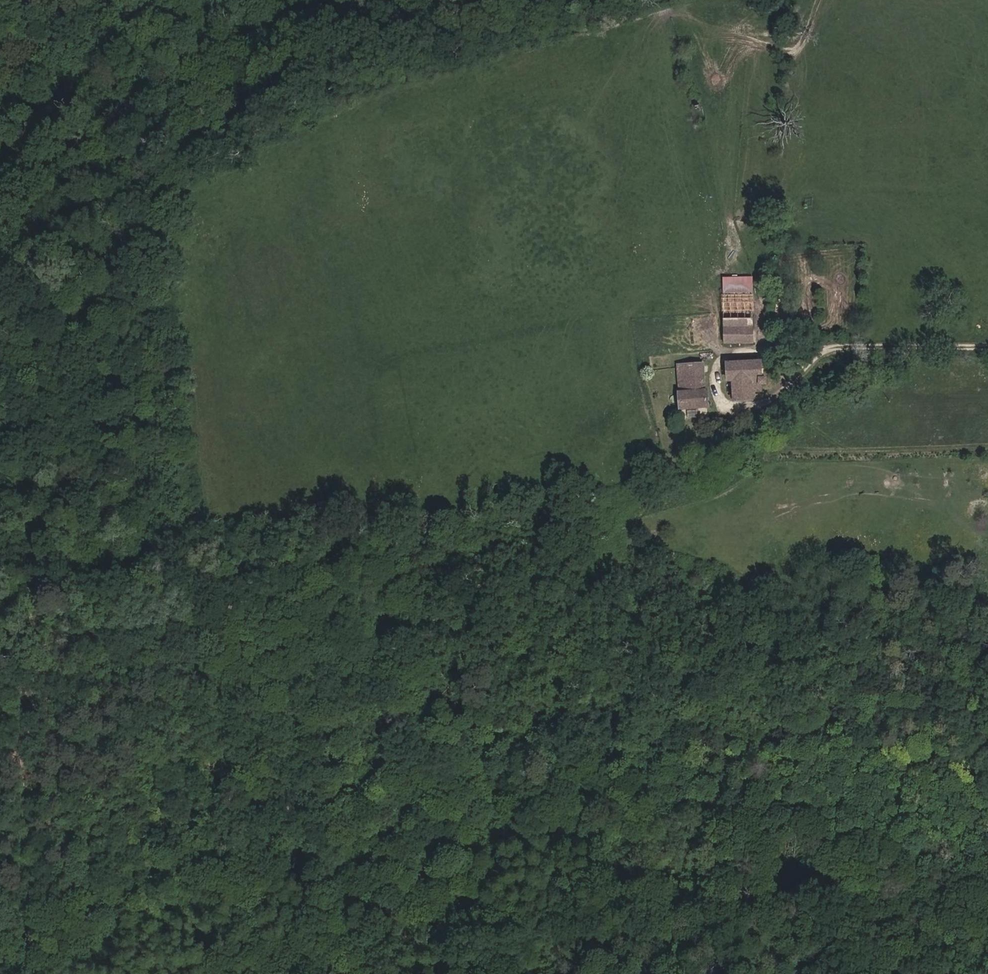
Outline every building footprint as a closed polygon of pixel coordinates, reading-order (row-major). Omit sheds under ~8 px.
[(752,292),(752,278),(722,278),(723,293),(752,292)] [(752,343),(751,294),(722,295),(723,344),(752,343)] [(766,384),(765,378),(761,378),(760,361),(727,363),(728,381),(733,380),(734,400),(753,399),(752,392),(761,391),(761,384),(766,384)] [(708,407),(707,390),(705,390),(704,364),(676,366),(680,409),(708,407)]
